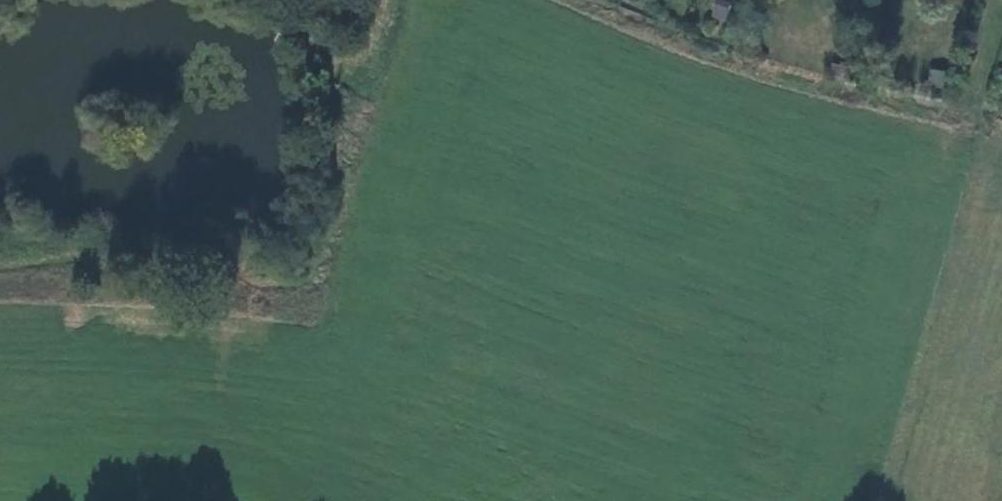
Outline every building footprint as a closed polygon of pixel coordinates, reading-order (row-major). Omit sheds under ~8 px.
[(730,3),(721,0),(715,0),(709,15),(723,21),(730,3)]
